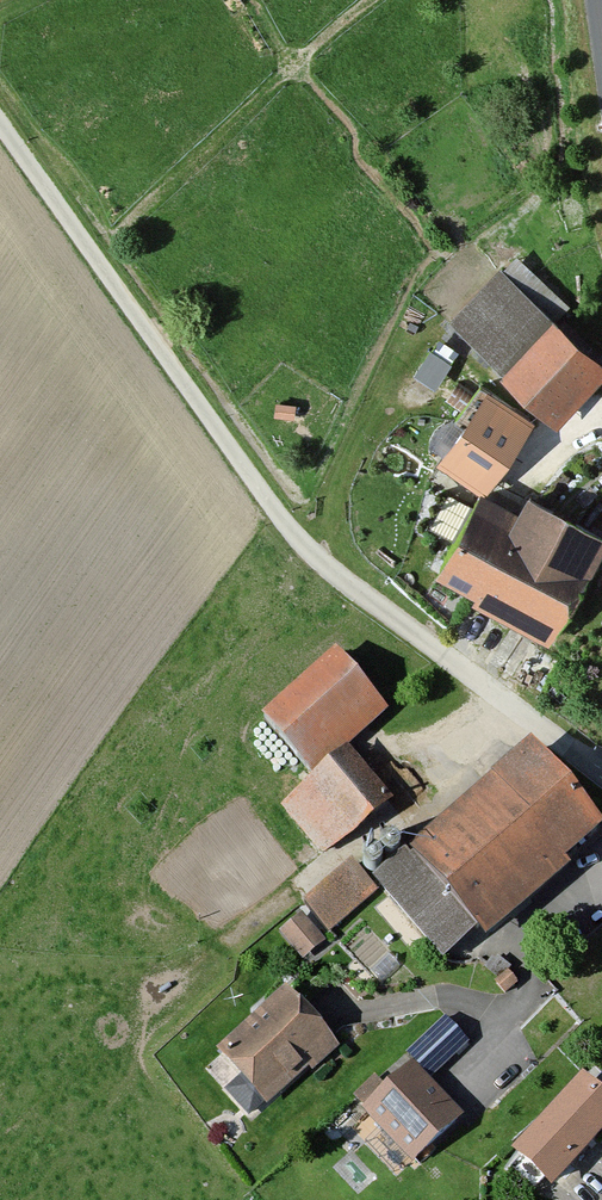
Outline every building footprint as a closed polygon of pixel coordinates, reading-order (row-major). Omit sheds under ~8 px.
[(501,269),(453,320),(559,420),(601,375),(601,364),(501,269)] [(441,381),(452,354),(428,345),(418,372),(441,381)] [(537,422),(482,386),(458,423),(468,429),(447,461),(493,490),(537,422)] [(430,534),(449,542),(469,498),(449,490),(430,534)] [(531,494),(514,524),(479,505),(439,575),(553,641),(601,557),(601,535),(531,494)] [(386,710),(338,657),(267,720),(315,774),(386,710)] [(534,745),(375,881),(447,963),(601,830),(601,824),(534,745)] [(394,803),(349,751),(286,805),(330,857),(394,803)] [(376,892),(352,864),(306,903),(329,931),(376,892)] [(324,940),(301,914),(281,932),(304,958),(324,940)] [(337,1046),(288,988),(219,1046),(268,1104),(337,1046)] [(446,1017),(407,1052),(431,1078),(469,1043),(446,1017)] [(462,1117),(415,1067),(367,1112),(414,1162),(462,1117)] [(585,1075),(514,1153),(554,1189),(601,1136),(601,1090),(585,1075)]
